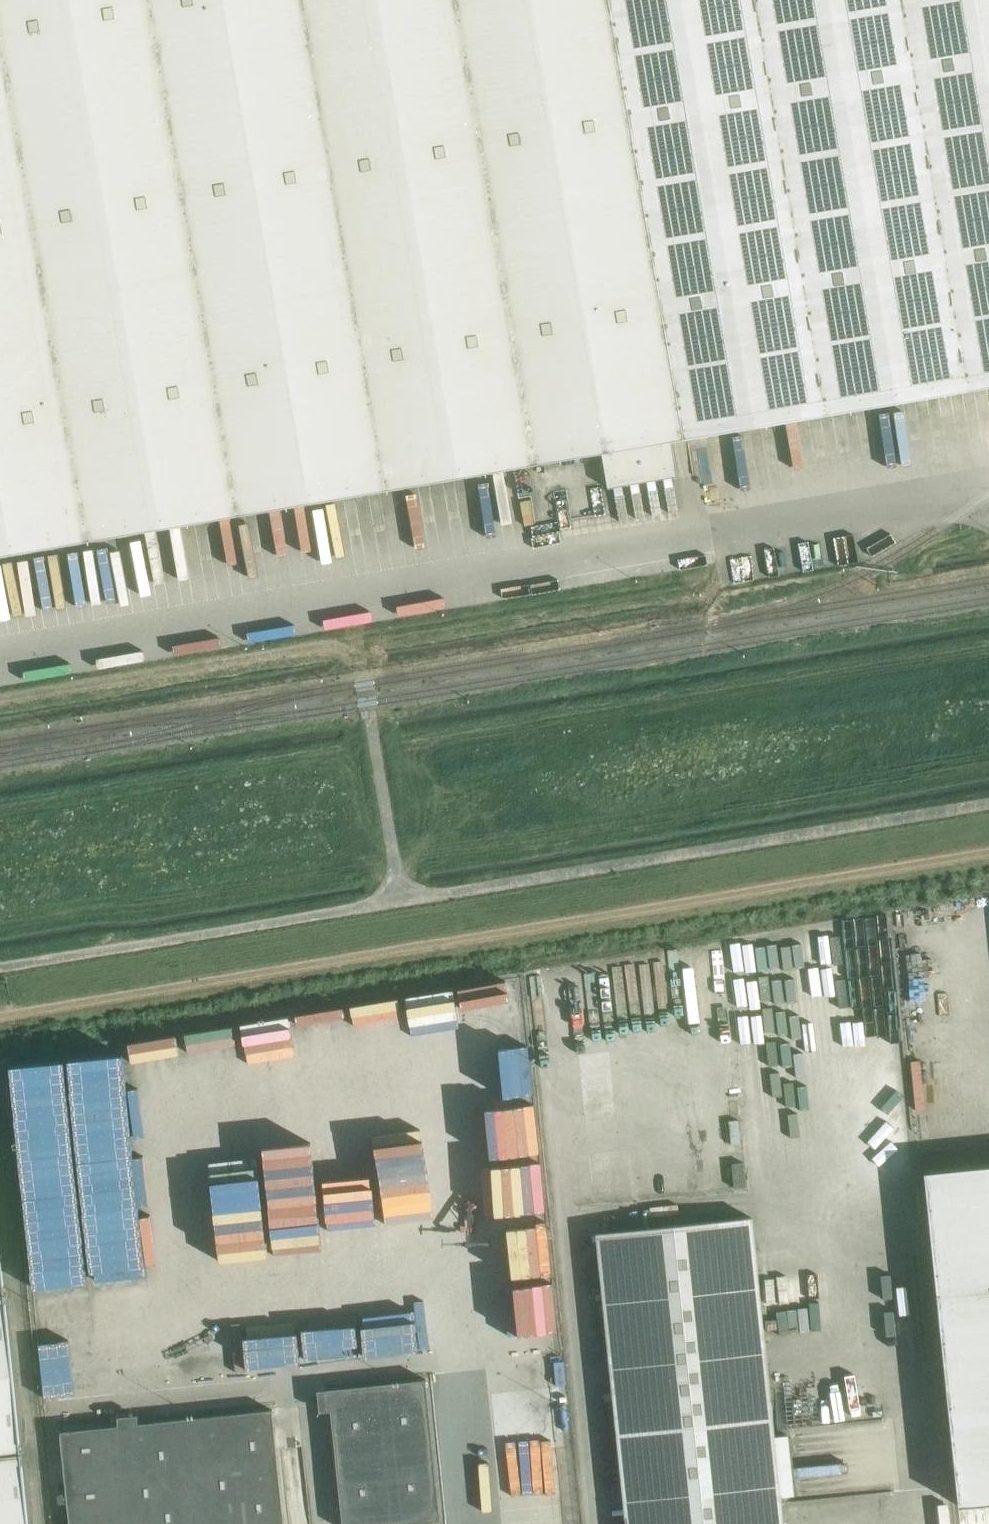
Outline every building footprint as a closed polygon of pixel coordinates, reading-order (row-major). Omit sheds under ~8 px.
[(310,0),(0,0),(0,555),(393,487),(310,0)] [(393,487),(602,452),(608,487),(677,475),(671,440),(897,401),(828,0),(310,0),(393,487)] [(897,401),(988,385),(988,0),(828,0),(897,401)] [(921,1171),(955,1505),(988,1502),(988,1164),(921,1171)] [(627,1523),(783,1523),(751,1216),(597,1232),(627,1523)] [(583,1245),(584,1256),(594,1255),(593,1244),(583,1245)] [(5,1294),(0,1295),(0,1454),(21,1452),(5,1294)] [(343,1523),(396,1523),(440,1519),(426,1378),(329,1389),(343,1523)] [(253,1411),(61,1431),(61,1435),(70,1523),(284,1523),(272,1409),(253,1411)] [(21,1452),(0,1454),(0,1523),(28,1523),(21,1452)]
